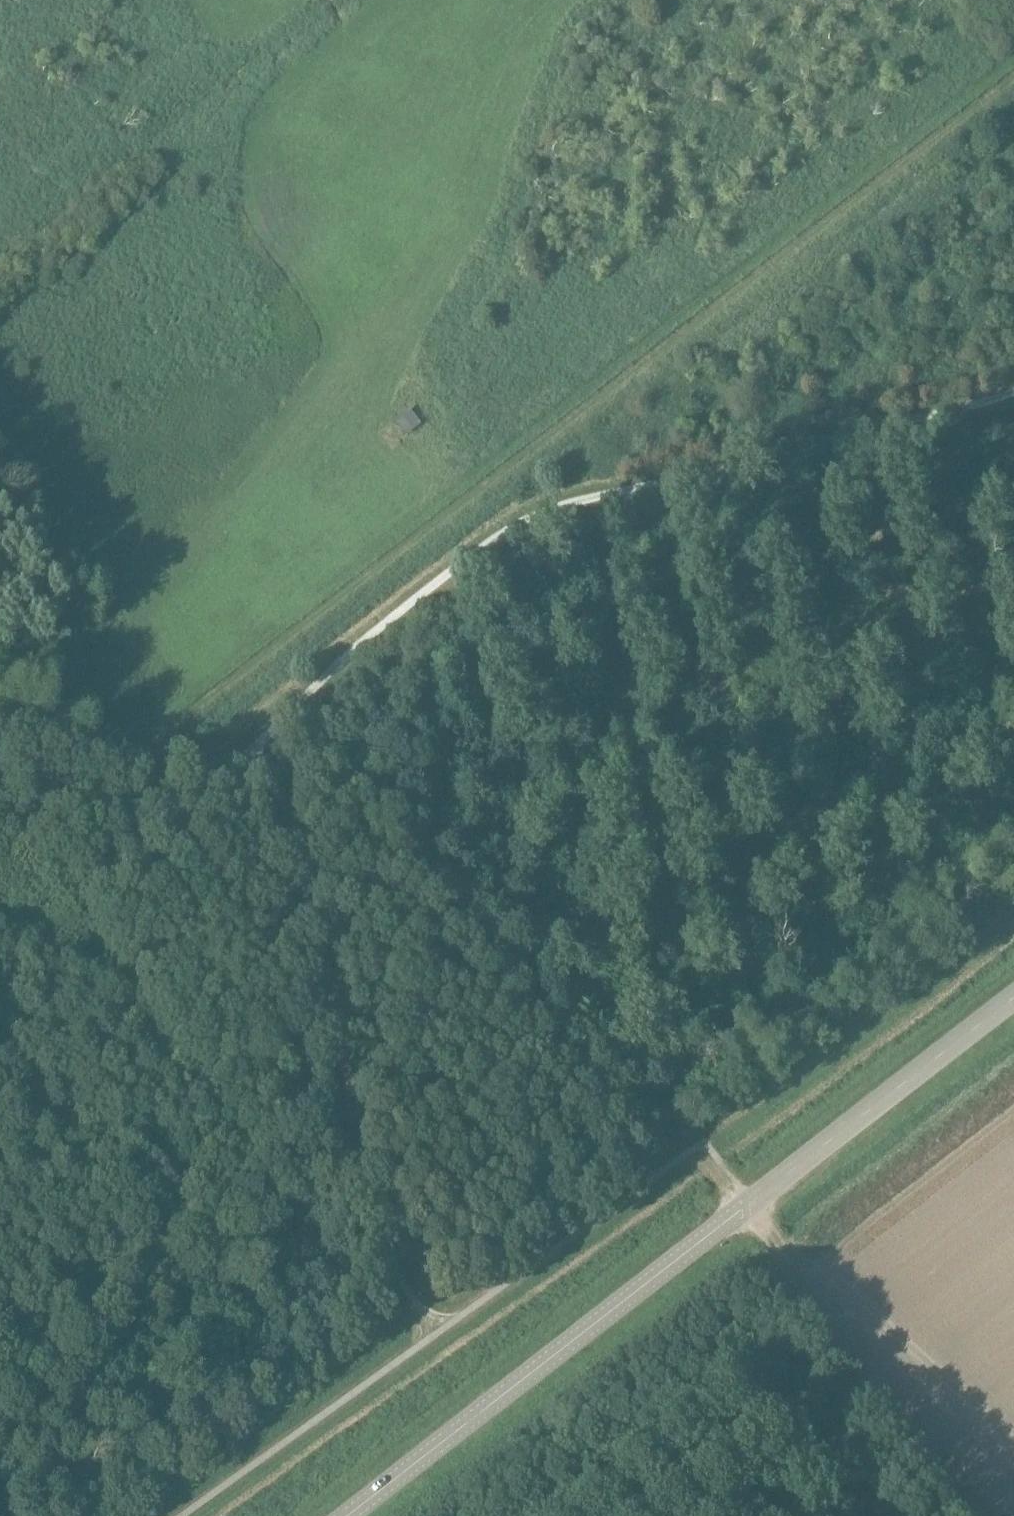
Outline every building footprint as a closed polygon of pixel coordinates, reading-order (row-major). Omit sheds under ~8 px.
[(394,423),(407,439),(422,427),(410,411),(394,423)]
